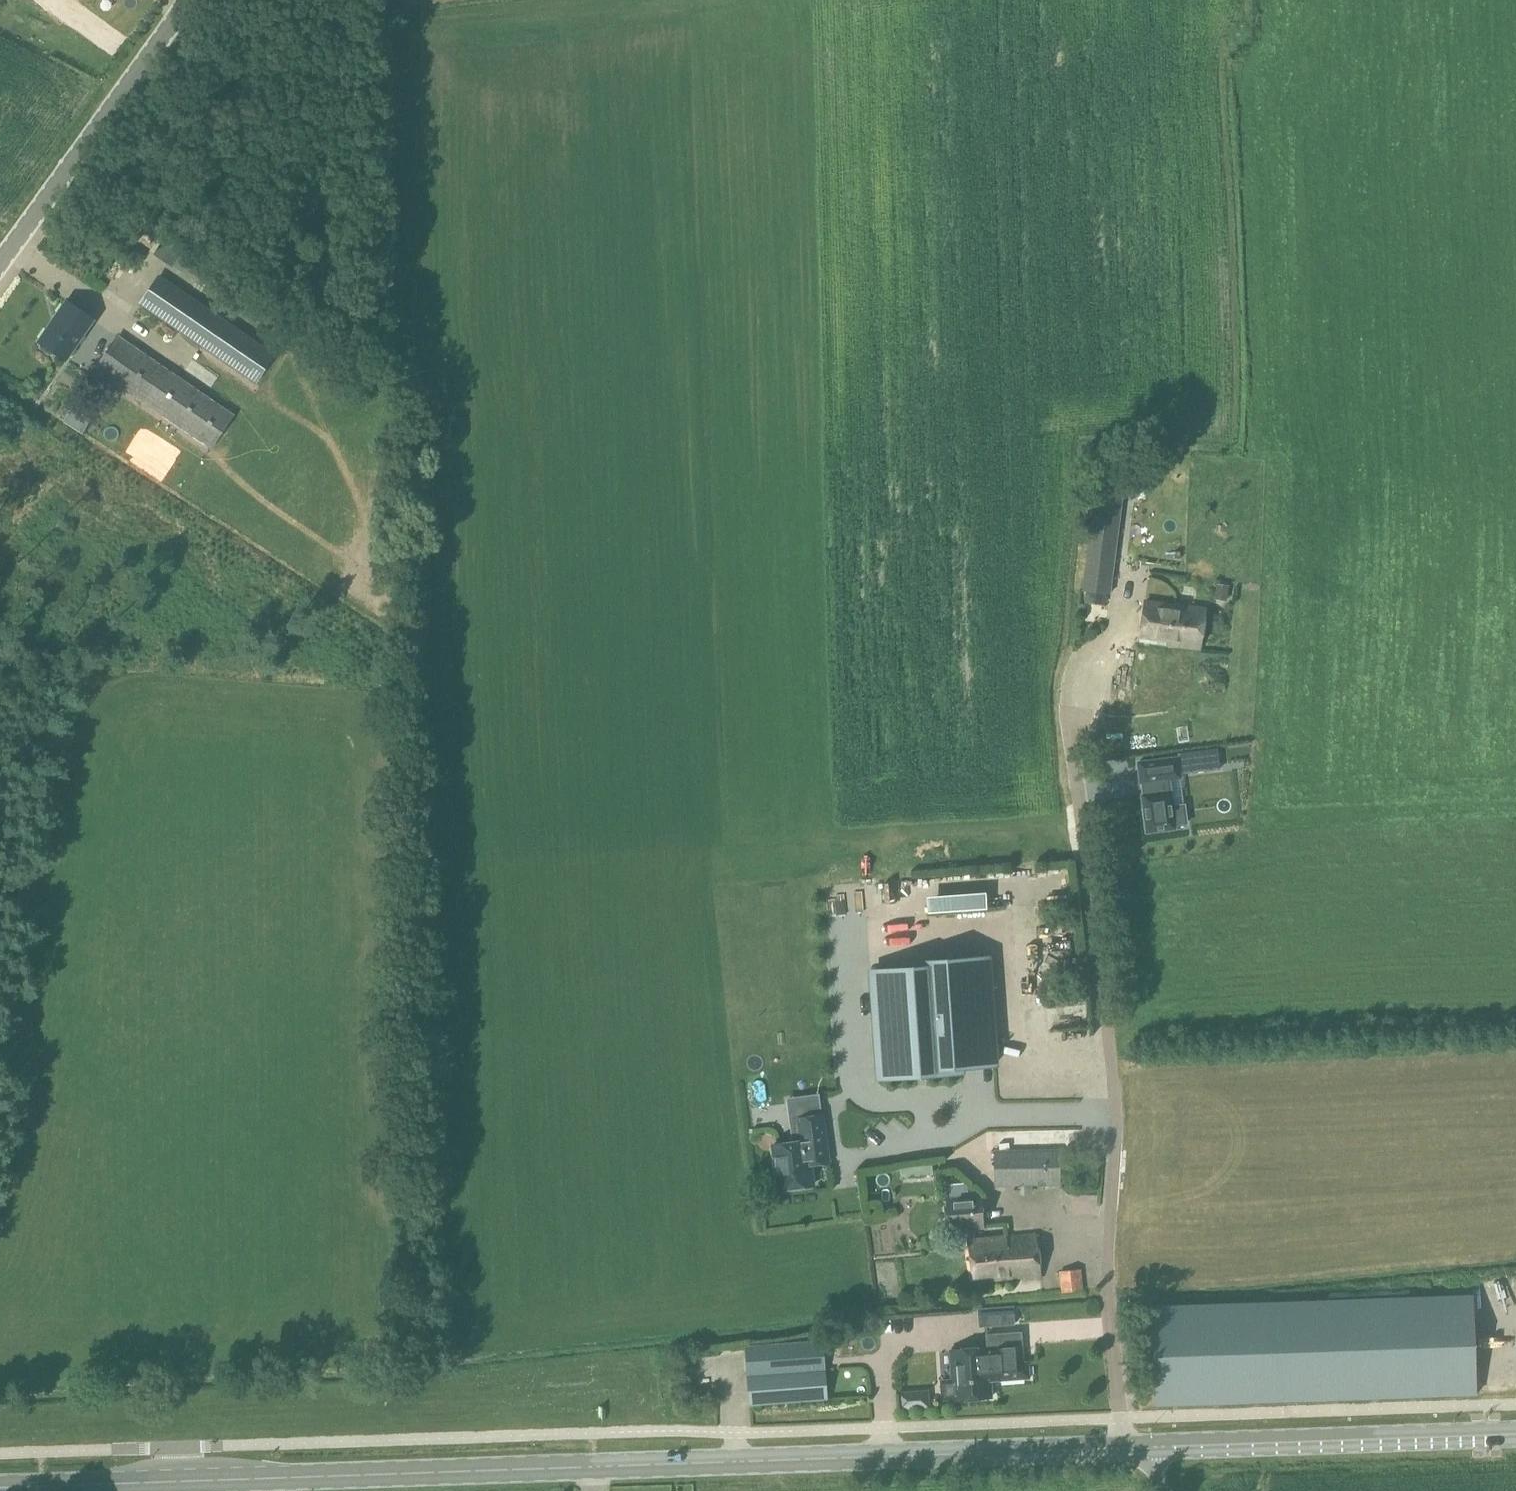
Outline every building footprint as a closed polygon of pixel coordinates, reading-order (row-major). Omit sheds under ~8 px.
[(124,235),(144,249),(158,230),(138,216),(124,235)] [(182,255),(161,243),(153,254),(193,279),(199,268),(182,257),(182,255)] [(277,354),(160,273),(139,305),(257,384),(277,354)] [(66,301),(39,341),(67,359),(94,320),(85,314),(91,306),(72,293),(66,301)] [(94,370),(211,450),(235,415),(118,335),(94,370)] [(1124,482),(1098,479),(1085,595),(1111,599),(1118,538),(1118,537),(1119,529),(1124,482)] [(1229,586),(1217,584),(1215,600),(1227,602),(1229,586)] [(1146,601),(1141,641),(1159,643),(1165,644),(1200,649),(1205,609),(1175,605),(1146,601)] [(1180,773),(1220,768),(1218,753),(1138,763),(1141,783),(1144,782),(1145,795),(1143,796),(1147,832),(1175,829),(1175,825),(1187,823),(1180,773)] [(996,1063),(989,960),(905,965),(906,971),(871,973),(879,1077),(962,1071),(962,1066),(996,1063)] [(1085,1015),(1073,1016),(1075,1049),(1087,1048),(1085,1015)] [(812,1100),(788,1103),(789,1116),(814,1113),(812,1100)] [(802,1141),(774,1145),(780,1190),(814,1185),(811,1165),(830,1162),(823,1115),(799,1118),(802,1141)] [(996,1186),(1065,1185),(1065,1150),(996,1151),(996,1186)] [(955,1228),(976,1228),(980,1228),(989,1227),(988,1197),(955,1198),(955,1228)] [(1034,1236),(981,1241),(977,1241),(969,1242),(975,1284),(981,1284),(981,1281),(1022,1277),(1022,1280),(1040,1278),(1034,1236)] [(1061,1293),(1084,1290),(1081,1269),(1059,1271),(1061,1293)] [(1473,1295),(1292,1301),(1295,1401),(1476,1395),(1473,1295)] [(1008,1305),(979,1307),(980,1329),(1009,1328),(1008,1305)] [(950,1351),(952,1381),(940,1382),(941,1400),(992,1397),(991,1381),(1029,1378),(1028,1362),(1023,1362),(1021,1332),(985,1334),(986,1349),(950,1351)] [(750,1405),(828,1400),(823,1341),(746,1347),(750,1405)] [(899,1391),(900,1409),(931,1407),(929,1389),(899,1391)]
